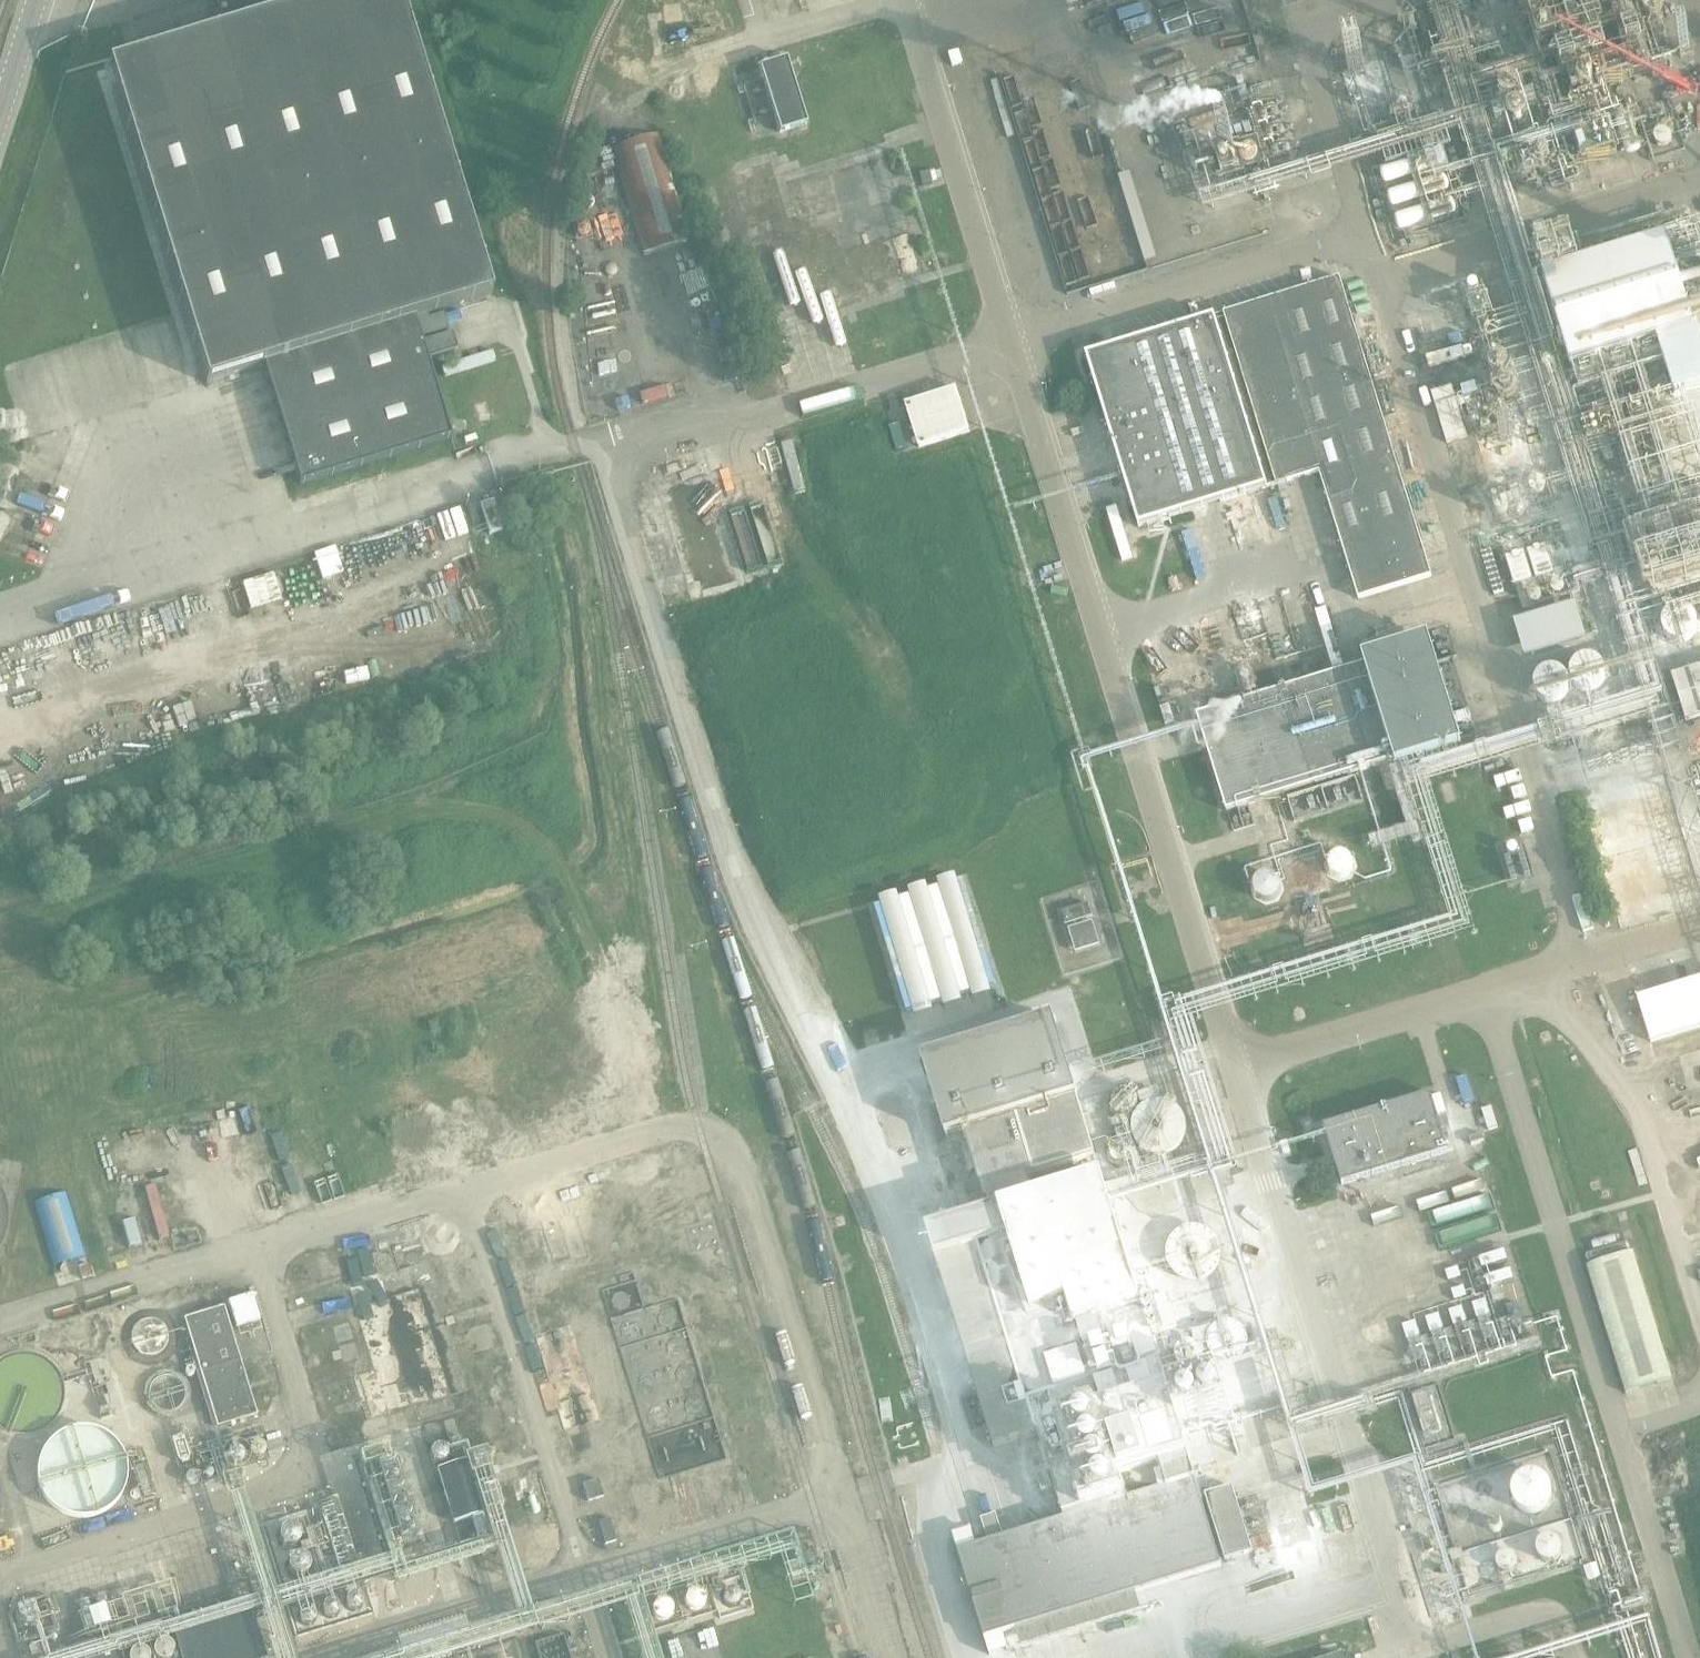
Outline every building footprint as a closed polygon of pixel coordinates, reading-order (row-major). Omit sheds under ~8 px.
[(215,4),(223,30),(110,65),(207,382),(264,365),(303,483),(452,437),(416,319),(493,296),(401,0),(320,0),(267,16),(262,0),(228,0),(215,4)] [(1641,46),(1629,0),(1551,0),(1552,6),(1531,12),(1543,57),(1565,52),(1568,64),(1591,58),(1588,47),(1599,44),(1603,56),(1641,46)] [(808,125),(787,60),(760,68),(780,134),(808,125)] [(658,135),(614,148),(646,252),(689,237),(658,135)] [(1571,370),(1695,332),(1667,242),(1543,280),(1571,370)] [(1432,575),(1341,277),(1107,350),(1086,357),(1138,528),(1321,472),(1359,597),(1432,575)] [(957,388),(906,404),(919,447),(970,431),(957,388)] [(746,588),(716,473),(662,487),(692,601),(746,588)] [(360,505),(378,502),(374,479),(356,483),(360,505)] [(480,505),(489,535),(502,531),(493,501),(480,505)] [(1508,554),(1515,579),(1533,574),(1531,566),(1523,568),(1521,562),(1538,558),(1538,557),(1549,554),(1547,544),(1508,554)] [(1576,601),(1514,620),(1525,656),(1588,637),(1576,601)] [(1695,629),(1694,622),(1690,617),(1685,613),(1679,611),(1672,612),(1666,615),(1661,621),(1660,628),(1661,635),(1663,640),(1667,643),(1671,645),(1675,646),(1679,646),(1683,645),(1689,642),(1693,636),(1695,629)] [(1461,738),(1428,631),(1372,648),(1376,660),(1198,715),(1227,810),(1461,738)] [(1610,679),(1609,672),(1605,666),(1602,664),(1598,661),(1591,660),(1585,662),(1579,666),(1575,672),(1574,679),(1575,685),(1579,691),(1584,695),(1589,697),(1592,697),(1599,695),(1605,691),(1609,685),(1610,679)] [(1672,675),(1686,721),(1699,717),(1699,666),(1672,675)] [(1569,686),(1568,679),(1565,674),(1559,669),(1552,668),(1545,669),(1539,673),(1536,678),(1534,684),(1535,692),(1538,697),(1542,700),(1546,702),(1550,703),(1554,703),(1558,702),(1564,699),(1568,693),(1569,686)] [(1364,801),(1356,775),(1287,797),(1295,822),(1364,801)] [(1363,875),(1363,874),(1361,868),(1359,864),(1353,860),(1349,859),(1342,859),(1338,862),(1334,866),(1332,873),(1333,880),(1336,884),(1341,888),(1346,889),(1353,888),(1357,886),(1361,881),(1363,875)] [(1321,888),(1321,887),(1319,880),(1316,875),(1311,872),(1304,872),(1299,873),(1293,877),(1291,882),(1290,888),(1291,893),(1295,899),(1300,901),(1307,902),(1312,901),(1317,897),(1320,892),(1321,888)] [(906,1012),(996,985),(964,880),(875,907),(906,1012)] [(1277,901),(1277,900),(1276,894),(1273,889),(1268,886),(1263,884),(1258,885),(1252,888),(1248,893),(1246,900),(1247,905),(1250,910),(1255,914),(1260,915),(1267,914),(1272,912),(1276,906),(1277,901)] [(1076,927),(1068,929),(1075,952),(1099,945),(1092,922),(1086,924),(1084,919),(1091,917),(1087,905),(1062,912),(1066,924),(1075,922),(1076,927)] [(1638,998),(1652,1042),(1699,1027),(1699,978),(1638,998)] [(1054,1020),(923,1060),(946,1138),(963,1133),(987,1212),(928,1230),(995,1447),(1039,1434),(1065,1520),(1003,1539),(996,1514),(981,1519),(988,1543),(975,1547),(970,1530),(951,1536),(988,1657),(1007,1651),(1001,1633),(1015,1629),(1020,1646),(1140,1609),(1135,1592),(1220,1566),(1102,1176),(1033,1198),(1027,1181),(1096,1158),(1078,1098),(1054,1020)] [(1135,1101),(1135,1100),(1135,1095),(1132,1090),(1128,1088),(1123,1086),(1118,1087),(1114,1089),(1111,1093),(1109,1099),(1110,1104),(1112,1108),(1116,1111),(1121,1113),(1127,1112),(1131,1109),(1134,1106),(1135,1101)] [(1431,1093),(1326,1125),(1344,1183),(1449,1150),(1444,1132),(1452,1130),(1448,1118),(1440,1120),(1431,1093)] [(1186,1131),(1186,1126),(1185,1120),(1184,1115),(1181,1110),(1177,1106),(1173,1103),(1168,1101),(1162,1099),(1157,1099),(1151,1100),(1146,1102),(1142,1105),(1138,1109),(1135,1114),(1133,1119),(1132,1124),(1132,1130),(1133,1135),(1135,1140),(1139,1144),(1143,1148),(1147,1151),(1153,1153),(1158,1153),(1164,1153),(1169,1151),(1174,1149),(1178,1145),(1182,1141),(1184,1136),(1186,1131)] [(37,1200),(60,1284),(93,1275),(69,1191),(37,1200)] [(1164,1242),(1164,1237),(1161,1232),(1157,1230),(1152,1228),(1146,1229),(1142,1232),(1139,1236),(1138,1241),(1139,1246),(1141,1250),(1145,1253),(1150,1255),(1156,1254),(1160,1251),(1163,1247),(1164,1242)] [(1219,1264),(1220,1259),(1219,1253),(1218,1248),(1215,1243),(1212,1239),(1207,1236),(1202,1233),(1197,1232),(1191,1231),(1186,1232),(1181,1234),(1176,1237),(1172,1241),(1169,1245),(1167,1250),(1166,1256),(1166,1261),(1167,1267),(1169,1272),(1172,1276),(1176,1280),(1181,1283),(1186,1285),(1191,1286),(1197,1285),(1202,1284),(1207,1282),(1211,1278),(1215,1274),(1218,1269),(1219,1264)] [(1635,1252),(1589,1266),(1627,1393),(1674,1379),(1635,1252)] [(452,1398),(417,1276),(416,1273),(384,1282),(379,1262),(341,1273),(379,1406),(414,1395),(418,1408),(452,1398)] [(257,1415),(240,1360),(224,1305),(184,1317),(216,1427),(257,1415)] [(1242,1347),(1243,1341),(1242,1336),(1239,1332),(1235,1329),(1230,1327),(1224,1328),(1220,1330),(1216,1334),(1214,1339),(1214,1345),(1217,1350),(1220,1353),(1225,1356),(1230,1356),(1236,1355),(1240,1351),(1242,1347)] [(1205,1352),(1204,1347),(1201,1342),(1196,1338),(1191,1337),(1184,1338),(1180,1342),(1177,1347),(1176,1351),(1176,1356),(1179,1361),(1184,1365),(1189,1366),(1196,1365),(1199,1363),(1203,1358),(1205,1352)] [(586,1353),(530,1366),(540,1408),(596,1394),(586,1353)] [(701,1429),(662,1439),(668,1460),(706,1450),(701,1429)] [(466,1459),(435,1469),(452,1524),(483,1514),(466,1459)] [(1494,1481),(1494,1480),(1494,1477),(1492,1473),(1489,1471),(1485,1470),(1481,1471),(1478,1473),(1475,1476),(1474,1480),(1475,1484),(1477,1487),(1480,1489),(1483,1490),(1486,1490),(1490,1488),(1493,1485),(1494,1481)] [(1549,1493),(1548,1485),(1543,1479),(1537,1475),(1529,1474),(1522,1477),(1517,1481),(1514,1487),(1513,1493),(1514,1499),(1518,1505),(1522,1508),(1525,1510),(1532,1511),(1537,1510),(1541,1508),(1544,1505),(1548,1499),(1549,1493)] [(598,1479),(583,1484),(588,1501),(603,1496),(598,1479)] [(1233,1487),(1206,1496),(1226,1560),(1253,1552),(1233,1487)] [(1506,1520),(1506,1517),(1504,1513),(1501,1511),(1497,1510),(1493,1510),(1490,1512),(1488,1516),(1487,1519),(1487,1523),(1489,1527),(1492,1528),(1495,1530),(1500,1529),(1503,1527),(1505,1525),(1506,1520)] [(610,1518),(599,1521),(605,1543),(616,1540),(610,1518)] [(471,1540),(466,1525),(456,1528),(460,1543),(471,1540)] [(1568,1544),(1568,1543),(1568,1539),(1566,1535),(1562,1530),(1555,1526),(1548,1525),(1542,1527),(1536,1531),(1532,1537),(1532,1544),(1533,1549),(1536,1555),(1542,1560),(1550,1561),(1557,1560),(1563,1556),(1567,1550),(1568,1544)] [(1520,1558),(1520,1557),(1519,1554),(1517,1550),(1513,1548),(1510,1547),(1507,1548),(1503,1550),(1501,1553),(1500,1557),(1500,1560),(1503,1564),(1506,1566),(1509,1567),(1514,1566),(1516,1565),(1519,1561),(1520,1558)] [(300,1647),(317,1643),(309,1614),(291,1618),(293,1627),(294,1626),(300,1647)] [(173,1657),(213,1657),(242,1649),(232,1617),(166,1638),(173,1657)] [(561,1621),(528,1631),(536,1657),(572,1657),(561,1621)]
